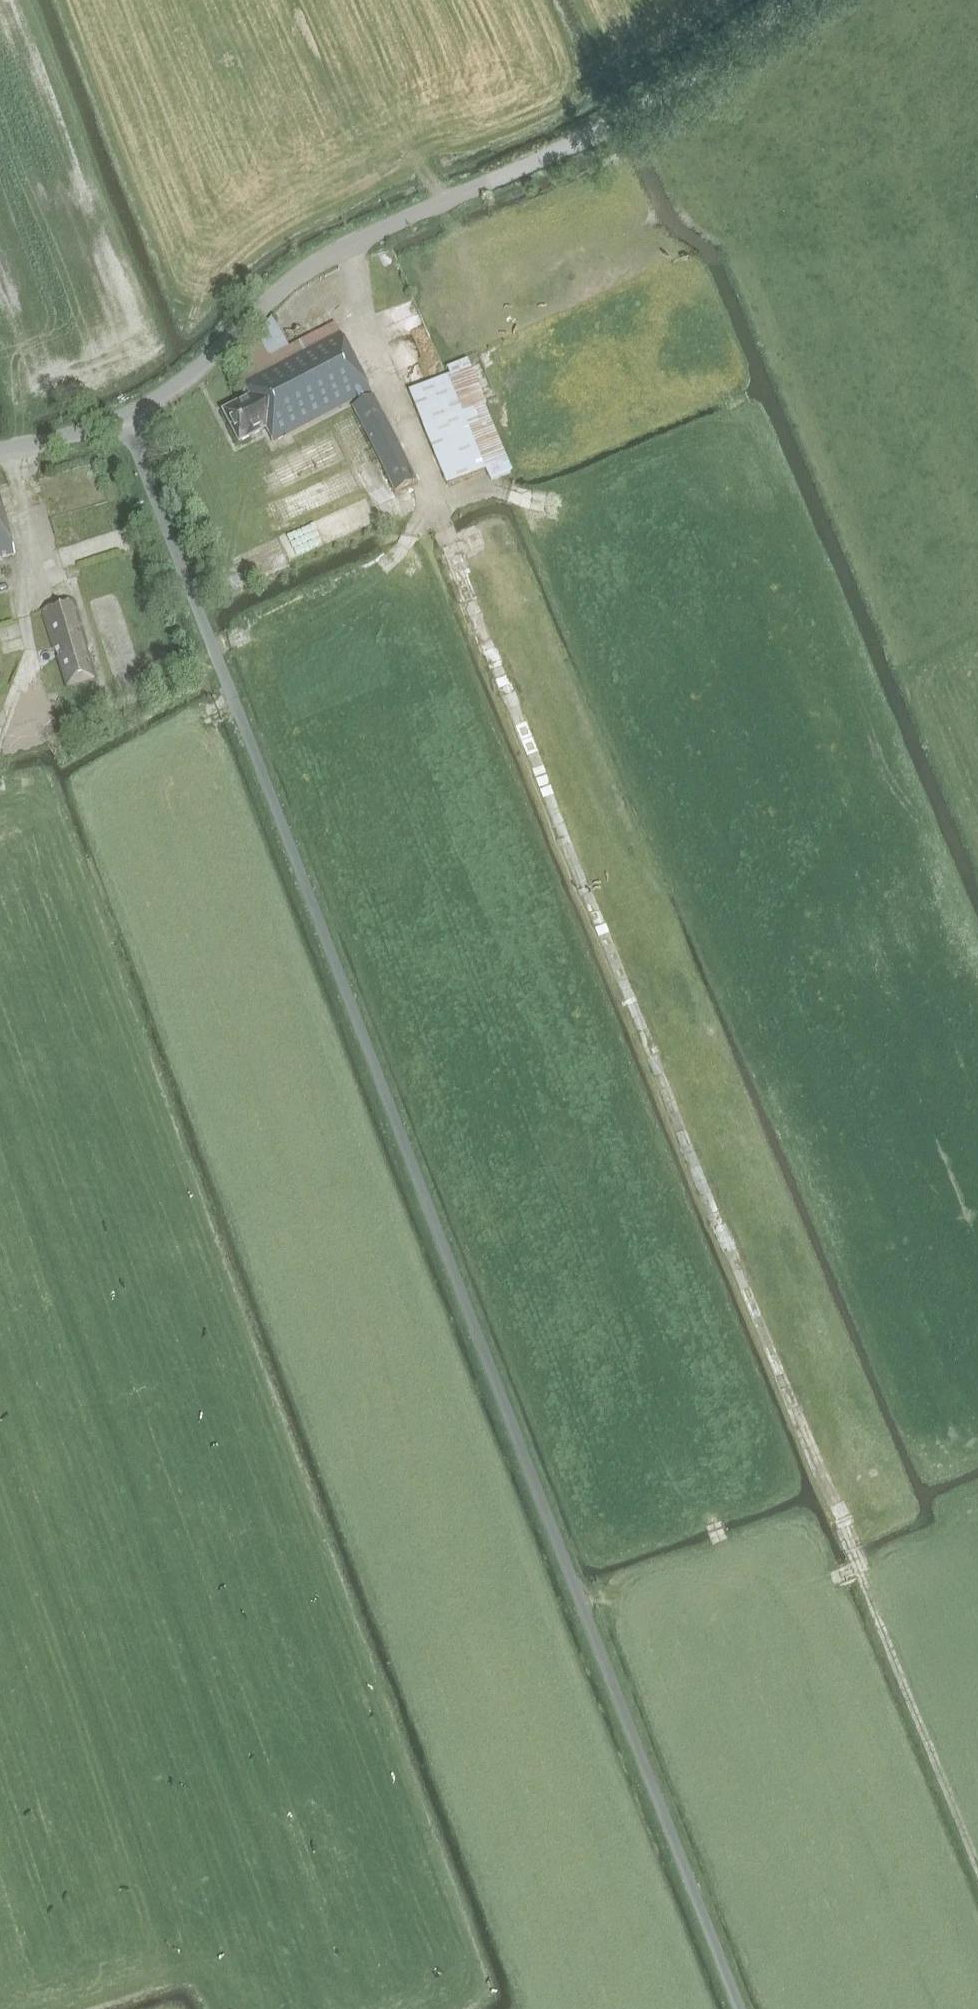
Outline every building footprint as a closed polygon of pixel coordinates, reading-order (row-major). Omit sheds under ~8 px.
[(402,344),(426,341),(421,304),(397,308),(402,344)] [(231,364),(241,382),(248,396),(221,410),(237,440),(264,426),(271,440),(356,396),(359,403),(350,408),(394,493),(416,482),(372,397),(365,400),(361,393),(369,390),(338,331),(337,332),(333,324),(274,354),(270,357),(257,335),(236,359),(231,364)] [(408,391),(445,486),(484,470),(489,482),(512,473),(484,406),(486,406),(467,360),(446,368),(449,376),(408,391)] [(12,553),(0,510),(0,556),(12,553)] [(96,680),(86,647),(88,647),(74,600),(40,610),(52,650),(56,649),(58,657),(56,657),(65,689),(96,680)]
